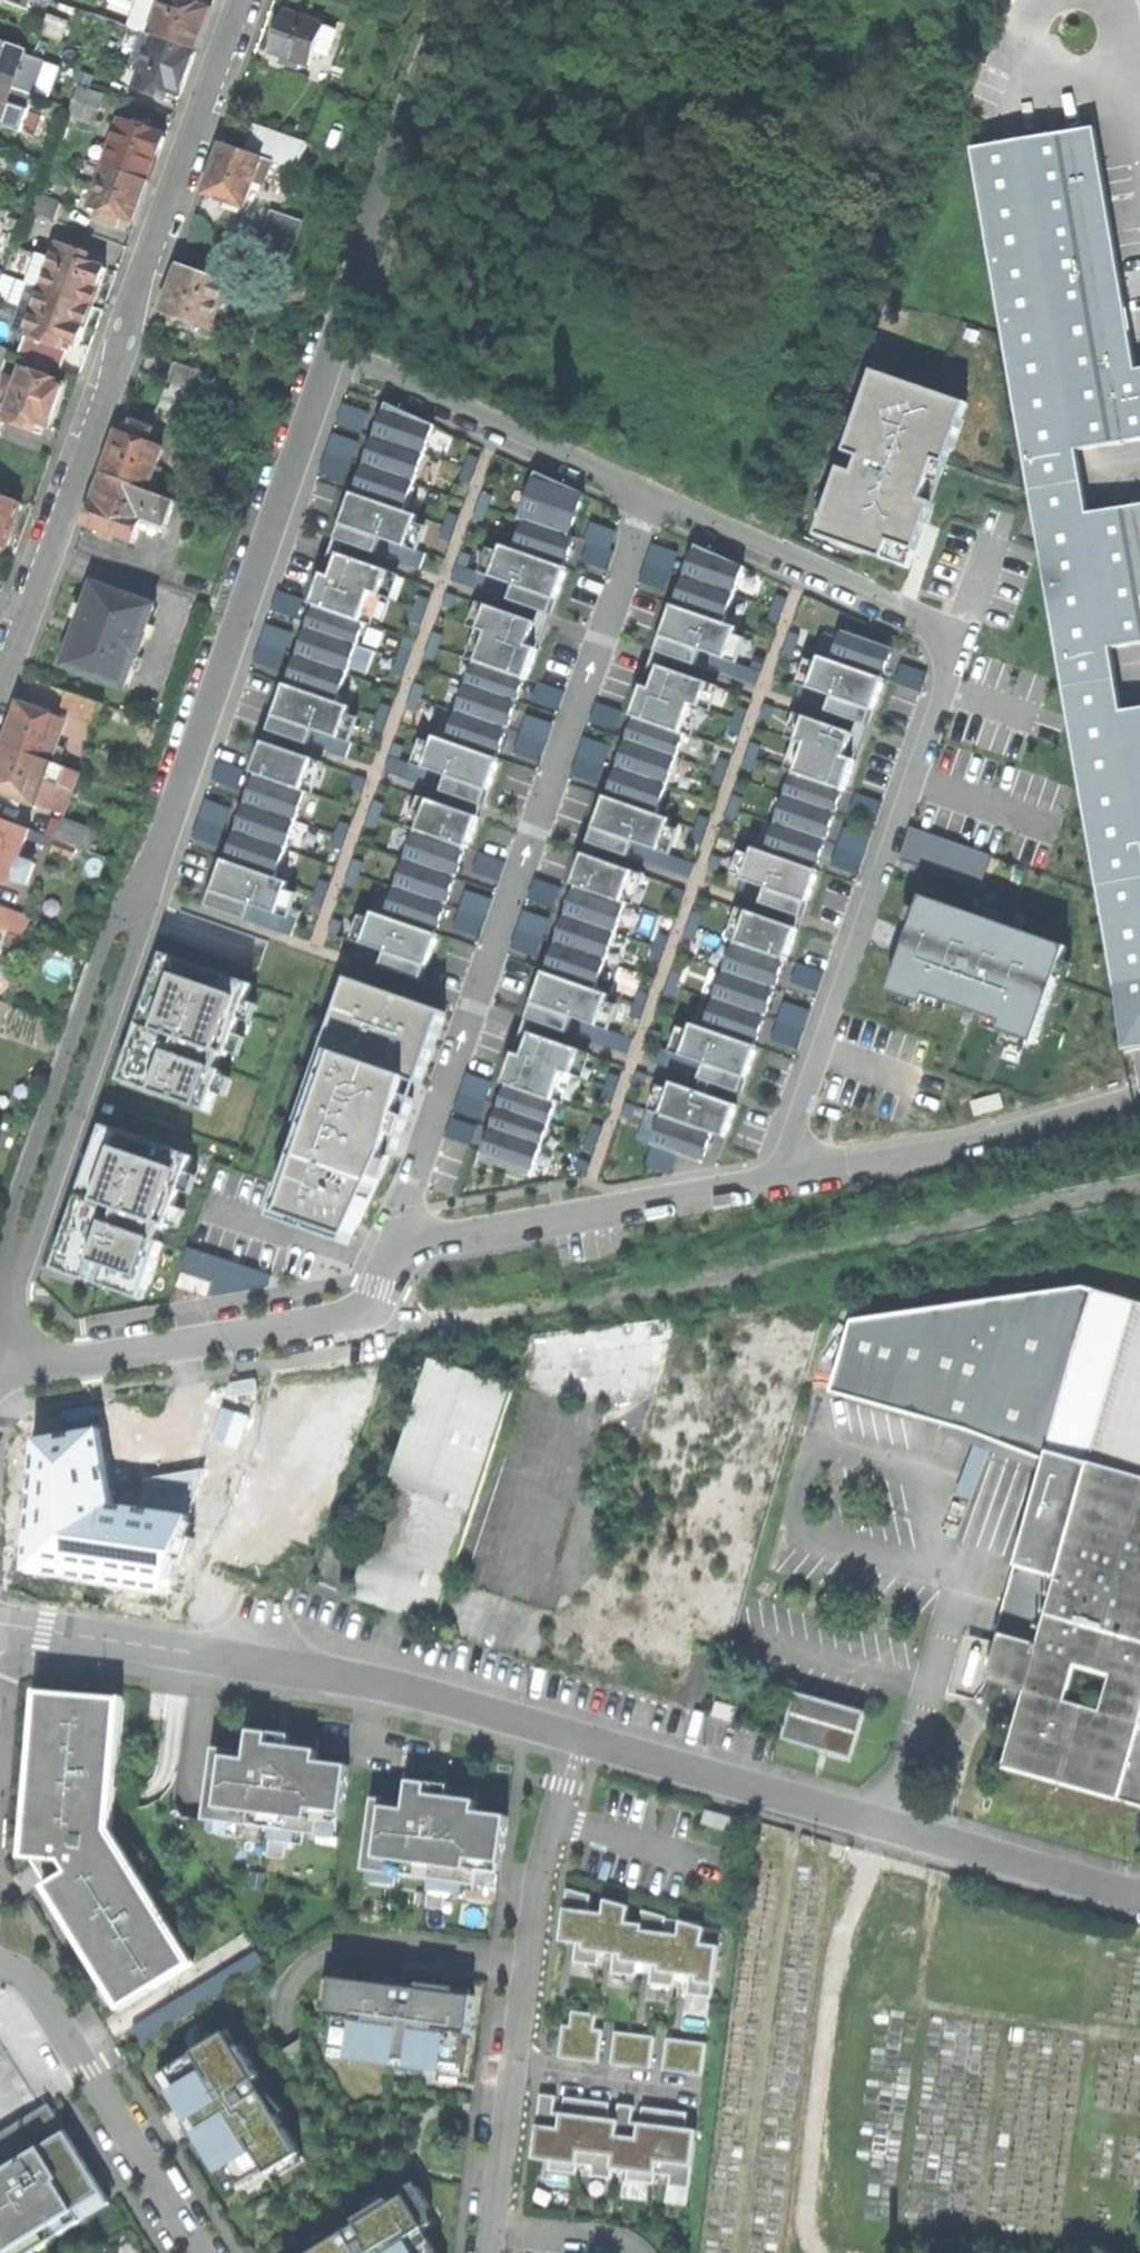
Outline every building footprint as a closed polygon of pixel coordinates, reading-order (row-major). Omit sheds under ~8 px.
[(28,10),(32,0),(0,0),(0,1),(28,10)] [(128,29),(143,34),(151,11),(158,13),(163,0),(138,0),(128,29)] [(143,34),(196,52),(204,29),(211,10),(183,0),(163,0),(158,13),(151,11),(143,34)] [(279,33),(272,53),(309,67),(315,49),(322,52),(330,29),(286,13),(279,33)] [(56,14),(50,32),(68,39),(75,21),(56,14)] [(128,29),(118,58),(142,66),(134,90),(165,101),(168,93),(180,98),(188,75),(196,52),(143,34),(128,29)] [(13,87),(26,51),(0,42),(0,83),(13,87)] [(1,122),(10,125),(22,92),(13,89),(13,87),(0,83),(0,125),(1,122)] [(79,89),(69,115),(93,124),(102,97),(79,89)] [(96,143),(90,161),(149,182),(158,158),(165,137),(146,130),(148,125),(135,120),(133,126),(120,121),(110,148),(96,143)] [(255,126),(245,153),(273,163),(297,171),(306,145),(255,126)] [(971,150),(1126,1051),(1131,1051),(1139,1049),(1139,709),(1122,712),(1111,649),(1139,644),(1139,506),(1088,515),(1078,451),(1139,441),(1139,371),(1137,371),(1095,129),(990,147),(971,150)] [(214,167),(205,195),(244,209),(255,177),(266,181),(273,163),(245,153),(223,145),(214,167)] [(90,161),(83,180),(97,185),(89,208),(85,207),(82,214),(116,226),(119,219),(134,225),(143,201),(149,182),(90,161)] [(28,206),(26,211),(56,222),(61,207),(32,197),(28,206)] [(274,214),(263,246),(290,256),(302,225),(274,214)] [(39,257),(28,286),(92,308),(98,291),(106,270),(87,263),(90,256),(58,245),(52,262),(39,257)] [(171,286),(161,313),(209,331),(210,330),(214,331),(218,320),(214,319),(227,284),(179,266),(171,286)] [(10,303),(12,297),(23,301),(28,286),(4,277),(0,289),(0,300),(10,303)] [(28,328),(25,337),(38,342),(56,348),(59,340),(78,347),(86,326),(92,308),(28,286),(23,301),(15,323),(28,328)] [(60,350),(56,348),(38,342),(31,360),(53,368),(60,350)] [(168,383),(199,394),(206,376),(175,365),(168,383)] [(12,394),(2,421),(34,433),(37,425),(48,429),(56,407),(64,384),(21,368),(17,381),(7,377),(3,390),(12,394)] [(953,400),(875,373),(865,402),(875,406),(864,437),(853,434),(846,454),(860,459),(855,474),(841,470),(824,516),(837,520),(830,542),(863,553),(866,543),(903,556),(916,521),(926,524),(934,504),(924,500),(937,463),(947,466),(963,420),(948,415),(953,400)] [(188,425),(199,394),(168,383),(157,414),(188,425)] [(344,404),(337,425),(362,434),(369,413),(344,404)] [(380,423),(375,437),(424,454),(434,426),(386,405),(380,423)] [(111,452),(102,476),(146,492),(162,450),(151,447),(154,438),(150,436),(151,432),(133,425),(128,438),(117,434),(111,452)] [(183,428),(178,442),(193,448),(199,433),(183,428)] [(334,434),(327,454),(352,463),(359,443),(334,434)] [(370,450),(365,467),(414,484),(424,454),(375,437),(370,450)] [(346,480),(352,463),(327,454),(321,471),(346,480)] [(480,459),(470,456),(461,481),(471,485),(480,459)] [(404,513),(414,484),(365,467),(361,477),(355,496),(404,513)] [(525,522),(569,538),(576,518),(585,495),(536,474),(520,521),(525,522)] [(165,537),(177,503),(146,492),(102,476),(94,499),(84,526),(135,544),(141,528),(165,537)] [(494,496),(485,493),(476,518),(485,522),(494,496)] [(341,525),(381,539),(407,547),(417,517),(404,513),(355,496),(352,495),(345,513),(341,525)] [(5,548),(13,526),(20,504),(0,497),(0,547),(5,548)] [(177,503),(165,537),(180,543),(193,509),(177,503)] [(460,517),(450,513),(441,539),(451,542),(460,517)] [(817,537),(830,542),(837,520),(824,516),(817,537)] [(911,570),(926,524),(916,521),(903,556),(866,543),(863,553),(911,570)] [(569,538),(525,522),(514,551),(564,568),(569,554),(574,540),(569,538)] [(585,543),(589,544),(609,551),(615,532),(591,523),(585,543)] [(336,541),(376,554),(381,539),(341,525),(336,541)] [(407,547),(381,539),(376,554),(420,570),(425,554),(407,547)] [(614,553),(609,551),(589,544),(583,561),(608,570),(614,553)] [(652,544),(645,565),(671,574),(679,554),(652,544)] [(491,578),(517,587),(556,601),(561,586),(567,569),(564,568),(514,551),(502,546),(491,578)] [(681,589),(675,607),(724,624),(744,568),(697,547),(690,564),(681,589)] [(473,556),(464,553),(459,566),(469,570),(473,556)] [(313,606),(315,606),(362,623),(372,593),(381,596),(389,573),(340,556),(336,569),(332,579),(324,576),(318,590),(313,606)] [(665,592),(671,574),(645,565),(639,582),(665,592)] [(451,581),(511,602),(517,587),(491,578),(469,570),(459,566),(457,566),(451,581)] [(75,638),(64,667),(126,689),(137,657),(139,658),(146,638),(145,637),(156,606),(93,584),(79,626),(88,629),(86,635),(84,641),(75,638)] [(556,601),(517,587),(511,602),(551,616),(556,601)] [(279,592),(272,611),(297,619),(304,600),(279,592)] [(459,597),(449,594),(444,609),(453,612),(459,597)] [(787,600),(777,596),(768,622),(778,625),(787,600)] [(429,600),(419,597),(410,622),(420,626),(429,600)] [(312,616),(308,628),(357,646),(365,624),(362,623),(315,606),(312,616)] [(737,629),(724,624),(675,607),(672,606),(666,625),(662,637),(702,651),(696,667),(705,670),(711,654),(727,660),(737,629)] [(479,663),(525,679),(528,681),(533,667),(538,651),(530,648),(534,637),(538,625),(488,607),(480,632),(489,635),(479,663)] [(267,625),(260,644),(286,653),(292,634),(267,625)] [(303,643),(297,658),(347,675),(357,646),(308,628),(303,643)] [(445,636),(435,633),(426,658),(436,662),(445,636)] [(801,636),(792,633),(783,658),(792,662),(801,636)] [(833,662),(882,679),(887,668),(893,650),(844,633),(833,662)] [(656,653),(696,667),(702,651),(662,637),(656,653)] [(280,670),(286,653),(260,644),(254,662),(280,670)] [(412,650),(402,646),(393,672),(403,675),(412,650)] [(727,661),(727,660),(711,654),(705,670),(756,688),(761,673),(752,670),(727,661)] [(766,659),(757,656),(752,670),(761,673),(766,659)] [(293,670),(287,686),(337,704),(347,675),(297,658),(293,670)] [(810,689),(834,697),(875,712),(880,697),(885,681),(882,679),(833,662),(820,658),(810,689)] [(525,679),(479,663),(476,662),(468,685),(517,702),(521,692),(525,679)] [(904,665),(897,686),(921,695),(928,674),(904,665)] [(634,717),(636,717),(683,734),(692,706),(702,709),(710,685),(660,668),(656,681),(653,690),(644,687),(639,701),(634,717)] [(427,686),(418,683),(409,708),(418,712),(427,686)] [(517,702),(468,685),(458,714),(507,731),(513,716),(517,702)] [(540,685),(534,703),(559,711),(565,693),(540,685)] [(274,716),(314,730),(339,739),(350,708),(337,704),(287,686),(285,686),(279,703),(274,716)] [(795,701),(828,713),(834,697),(810,689),(809,690),(801,687),(795,701)] [(52,688),(48,701),(82,713),(98,719),(102,706),(52,688)] [(875,712),(834,697),(828,713),(869,728),(875,712)] [(13,723),(5,746),(53,764),(68,721),(52,716),(37,710),(20,704),(13,723)] [(39,704),(37,710),(52,716),(55,710),(39,704)] [(392,708),(382,704),(373,730),(383,733),(392,708)] [(598,704),(590,724),(616,733),(623,712),(598,704)] [(776,708),(766,705),(762,717),(771,720),(776,708)] [(749,710),(739,707),(730,733),(740,736),(749,710)] [(96,725),(98,719),(82,713),(80,719),(96,725)] [(507,731),(458,714),(448,743),(497,760),(502,746),(507,731)] [(269,732),(309,746),(314,730),(274,716),(269,732)] [(529,717),(522,736),(548,745),(554,726),(529,717)] [(632,729),(628,741),(678,758),(686,734),(683,734),(636,717),(632,729)] [(797,775),(844,791),(847,792),(852,778),(857,762),(849,759),(852,749),(856,736),(807,719),(799,742),(808,745),(797,775)] [(339,739),(314,730),(309,746),(346,758),(351,743),(339,739)] [(542,762),(548,745),(522,736),(516,753),(542,762)] [(585,738),(579,758),(604,766),(611,746),(585,738)] [(425,769),(448,777),(489,791),(494,777),(500,761),(497,760),(448,743),(435,739),(425,769)] [(623,755),(618,770),(667,787),(678,758),(628,741),(623,755)] [(254,775),(256,775),(303,792),(314,761),(265,744),(260,758),(254,775)] [(406,747),(397,744),(392,758),(401,762),(406,747)] [(762,747),(753,744),(744,769),(753,773),(762,747)] [(61,767),(53,764),(5,746),(0,759),(0,792),(11,796),(8,804),(19,808),(22,800),(30,803),(39,778),(55,784),(61,767)] [(385,773),(443,793),(448,777),(425,769),(425,770),(401,762),(392,758),(390,758),(385,773)] [(598,784),(604,766),(579,758),(573,776),(598,784)] [(731,762),(721,759),(712,784),(721,788),(731,762)] [(219,762),(213,780),(238,789),(244,771),(219,762)] [(78,773),(61,767),(55,784),(39,778),(30,803),(63,815),(78,773)] [(613,783),(608,799),(657,816),(667,787),(618,770),(613,783)] [(844,791),(797,775),(794,774),(786,796),(836,813),(841,801),(844,791)] [(251,790),(246,804),(296,821),(306,793),(303,792),(256,775),(251,790)] [(368,778),(358,775),(353,790),(363,793),(368,778)] [(489,791),(448,777),(443,793),(484,807),(489,791)] [(858,795),(851,814),(877,823),(883,804),(858,795)] [(744,799),(734,796),(725,822),(735,825),(744,799)] [(836,813),(786,796),(776,825),(826,843),(832,826),(836,813)] [(594,829),(634,843),(660,851),(670,821),(657,816),(608,799),(605,798),(600,813),(594,829)] [(207,800),(200,820),(225,829),(232,809),(207,800)] [(386,804),(376,801),(367,827),(376,830),(386,804)] [(420,832),(466,848),(469,849),(475,834),(480,819),(430,802),(420,832)] [(241,819),(236,833),(286,851),(296,821),(246,804),(241,819)] [(711,820),(701,817),(692,842),(702,846),(711,820)] [(27,886),(35,865),(20,860),(30,831),(0,819),(0,876),(27,886)] [(218,847),(225,829),(200,820),(193,838),(218,847)] [(61,821),(54,839),(75,847),(89,852),(96,834),(61,821)] [(352,826),(342,822),(333,848),(343,851),(352,826)] [(826,843),(776,825),(766,854),(816,871),(821,855),(826,843)] [(992,856),(911,828),(899,862),(980,890),(992,856)] [(629,858),(634,843),(594,829),(589,844),(629,858)] [(846,829),(840,848),(864,856),(871,838),(846,829)] [(466,848),(420,832),(417,831),(407,860),(456,878),(461,863),(466,848)] [(231,848),(226,862),(275,880),(286,851),(236,833),(231,848)] [(74,849),(54,841),(50,853),(70,860),(74,849)] [(659,852),(660,851),(634,843),(629,858),(689,878),(694,864),(659,852)] [(858,874),(864,856),(840,848),(833,865),(858,874)] [(743,880),(767,889),(808,903),(813,889),(819,872),(816,871),(766,854),(754,849),(743,880)] [(480,855),(474,873),(499,882),(505,864),(480,855)] [(574,886),(577,887),(624,903),(634,873),(585,856),(579,871),(574,886)] [(722,859),(713,856),(708,868),(718,872),(722,859)] [(365,863),(356,860),(347,886),(356,889),(365,863)] [(456,878),(407,860),(396,889),(446,907),(451,891),(456,878)] [(288,884),(275,880),(226,862),(223,862),(218,878),(213,892),(253,906),(278,914),(288,884)] [(331,883),(322,879),(313,905),(323,909),(331,883)] [(537,880),(530,901),(555,909),(562,888),(537,880)] [(737,896),(762,904),(767,889),(743,880),(737,896)] [(572,900),(567,916),(616,933),(626,904),(624,903),(577,887),(572,900)] [(685,892),(675,888),(672,900),(681,904),(685,892)] [(446,907),(396,889),(386,918),(436,935),(441,920),(446,907)] [(808,903),(767,889),(762,904),(802,918),(808,903)] [(207,907),(247,921),(253,906),(213,892),(212,891),(207,907)] [(468,892),(461,911),(487,919),(493,900),(468,892)] [(1068,948),(923,897),(908,941),(889,993),(924,1005),(927,996),(1002,1022),(999,1032),(1034,1044),(1068,948)] [(285,917),(278,914),(253,906),(247,921),(291,937),(296,922),(284,918),(285,917)] [(0,908),(0,928),(21,935),(27,917),(26,917),(0,908)] [(481,936),(487,919),(461,911),(455,928),(481,936)] [(525,912),(519,930),(544,939),(550,920),(525,912)] [(387,953),(428,967),(433,953),(439,936),(436,935),(386,918),(373,913),(362,944),(387,953)] [(703,916),(694,913),(685,938),(694,941),(703,916)] [(738,943),(785,959),(787,960),(793,944),(798,930),(749,913),(738,943)] [(561,932),(556,946),(606,963),(616,933),(567,916),(561,932)] [(344,922),(335,919),(330,934),(339,937),(344,922)] [(538,957),(544,939),(519,930),(512,949),(538,957)] [(670,937),(660,934),(651,960),(661,963),(670,937)] [(27,940),(11,935),(4,954),(20,959),(27,940)] [(785,959),(738,943),(736,942),(725,972),(775,989),(780,975),(785,959)] [(352,958),(381,968),(387,953),(362,944),(362,945),(357,943),(352,958)] [(551,961),(546,974),(596,992),(606,963),(556,946),(551,961)] [(422,983),(428,967),(387,953),(381,968),(422,983)] [(253,986),(176,959),(154,1020),(147,1040),(136,1037),(125,1069),(147,1077),(143,1089),(208,1112),(222,1072),(218,1071),(223,1055),(228,1057),(253,986)] [(799,964),(792,985),(817,993),(824,973),(799,964)] [(682,975),(673,972),(664,997),(673,1001),(682,975)] [(775,989),(725,972),(715,1001),(764,1018),(770,1004),(775,989)] [(533,1004),(573,1018),(583,1021),(597,1026),(608,996),(596,992),(546,974),(544,973),(537,992),(533,1004)] [(447,1014),(352,980),(299,1124),(318,1130),(308,1158),(298,1155),(278,1208),(305,1218),(301,1229),(333,1240),(340,1220),(360,1227),(372,1194),(387,1154),(395,1157),(412,1109),(447,1014)] [(649,995),(639,992),(630,1017),(640,1021),(649,995)] [(764,1018),(715,1001),(705,1030),(754,1048),(759,1033),(764,1018)] [(568,1034),(573,1018),(533,1004),(527,1020),(568,1034)] [(785,1004),(779,1022),(805,1031),(811,1013),(785,1004)] [(577,1037),(583,1021),(573,1018),(568,1034),(577,1037)] [(599,1027),(597,1026),(583,1021),(577,1037),(628,1054),(633,1040),(598,1028),(599,1027)] [(798,1049),(805,1031),(779,1022),(772,1040),(798,1049)] [(706,1064),(746,1078),(750,1066),(757,1048),(754,1048),(705,1030),(692,1026),(681,1056),(706,1064)] [(661,1035),(652,1031),(648,1043),(657,1046),(661,1035)] [(505,1085),(508,1085),(555,1102),(565,1073),(573,1076),(582,1052),(532,1035),(528,1047),(524,1057),(515,1054),(509,1072),(505,1085)] [(655,1064),(700,1080),(706,1064),(681,1056),(670,1052),(669,1053),(660,1049),(655,1064)] [(746,1078),(706,1064),(700,1080),(741,1094),(746,1078)] [(649,1076),(640,1072),(635,1087),(643,1090),(649,1076)] [(471,1075),(458,1114),(482,1122),(496,1083),(471,1075)] [(621,1078),(611,1075),(602,1100),(612,1104),(621,1078)] [(663,1116),(712,1133),(725,1138),(731,1121),(736,1106),(672,1084),(660,1115),(663,1116)] [(557,1102),(555,1102),(508,1085),(503,1098),(500,1108),(549,1125),(557,1102)] [(1000,1095),(972,1102),(976,1116),(1004,1108),(1000,1095)] [(638,1107),(629,1104),(624,1118),(632,1122),(638,1107)] [(542,1147),(549,1125),(500,1108),(494,1123),(492,1130),(542,1147)] [(712,1133),(663,1116),(653,1146),(702,1163),(707,1148),(712,1133)] [(456,1119),(449,1140),(473,1148),(481,1127),(456,1119)] [(603,1128),(593,1124),(584,1150),(594,1153),(603,1128)] [(106,1276),(146,1290),(162,1244),(159,1242),(164,1227),(168,1228),(192,1157),(115,1130),(94,1192),(86,1214),(75,1211),(55,1268),(103,1284),(106,1276)] [(531,1177),(542,1147),(492,1130),(486,1147),(482,1161),(531,1177)] [(590,1163),(581,1160),(577,1171),(586,1174),(590,1163)] [(271,1276),(189,1248),(180,1272),(183,1273),(179,1286),(206,1296),(211,1282),(213,1283),(208,1296),(211,1298),(268,1287),(271,1276)] [(1005,1768),(1139,1806),(1139,1305),(1081,1288),(851,1321),(831,1393),(942,1424),(939,1432),(967,1443),(971,1433),(1047,1461),(1043,1471),(997,1632),(1002,1634),(989,1681),(1025,1692),(1005,1768)] [(532,1334),(514,1387),(574,1404),(657,1395),(679,1318),(532,1334)] [(434,1361),(356,1598),(435,1625),(514,1387),(434,1361)] [(103,1424),(32,1437),(26,1572),(167,1597),(190,1519),(118,1506),(103,1424)] [(967,1443),(1043,1471),(1047,1461),(971,1433),(967,1443)] [(123,1698),(36,1691),(34,1725),(29,1767),(28,1801),(24,1838),(32,1838),(31,1859),(47,1885),(45,1886),(120,2008),(194,1965),(139,1874),(111,1834),(123,1698)] [(796,1694),(784,1739),(851,1758),(864,1714),(796,1694)] [(251,1742),(252,1731),(251,1730),(248,1753),(214,1748),(205,1820),(272,1829),(268,1857),(285,1859),(289,1832),(319,1835),(321,1822),(341,1824),(349,1766),(316,1762),(319,1739),(286,1735),(284,1746),(251,1742)] [(268,1733),(252,1731),(251,1742),(284,1746),(286,1735),(268,1733)] [(406,1803),(373,1799),(364,1871),(431,1880),(427,1908),(444,1910),(448,1882),(478,1886),(480,1872),(500,1875),(508,1816),(475,1812),(478,1790),(445,1785),(443,1796),(409,1792),(411,1781),(409,1781),(406,1803)] [(429,1783),(411,1781),(409,1792),(443,1796),(445,1785),(429,1783)] [(706,1811),(702,1824),(730,1832),(734,1819),(706,1811)] [(566,1889),(560,1941),(571,1943),(576,1943),(574,1963),(598,1966),(600,1952),(608,1953),(614,1954),(611,1973),(637,1976),(638,1963),(645,1964),(652,1965),(650,1984),(675,1987),(676,1974),(684,1975),(690,1976),(687,1995),(712,1998),(719,1946),(702,1944),(705,1928),(680,1921),(679,1935),(664,1933),(666,1917),(642,1910),(640,1925),(627,1923),(629,1907),(604,1900),(603,1914),(589,1912),(591,1896),(566,1889)] [(132,2027),(142,2044),(267,1968),(257,1951),(132,2027)] [(419,1990),(333,1979),(328,2016),(334,2017),(330,2048),(352,2051),(351,2056),(394,2062),(396,2051),(412,2053),(410,2063),(413,2063),(414,2054),(423,2055),(421,2066),(442,2068),(443,2063),(464,2065),(468,2038),(468,2034),(469,2034),(474,1996),(455,1994),(456,1988),(420,1983),(419,1990)] [(570,2026),(563,2026),(559,2057),(599,2062),(603,2031),(595,2030),(597,2015),(572,2012),(570,2026)] [(195,2054),(167,2070),(179,2088),(174,2091),(185,2109),(194,2104),(199,2111),(190,2116),(191,2119),(200,2113),(202,2117),(208,2127),(199,2133),(223,2170),(227,2167),(238,2185),(265,2169),(269,2174),(286,2163),(290,2170),(303,2162),(299,2156),(301,2154),(278,2117),(286,2111),(259,2082),(257,2083),(256,2080),(261,2077),(242,2046),(236,2049),(226,2032),(194,2053),(195,2054)] [(655,2037),(615,2032),(611,2064),(650,2069),(655,2037)] [(706,2044),(667,2039),(663,2071),(703,2075),(706,2044)] [(540,2094),(532,2159),(550,2161),(549,2171),(577,2175),(578,2165),(592,2167),(591,2176),(612,2179),(613,2169),(628,2171),(627,2181),(654,2184),(656,2174),(671,2176),(669,2186),(690,2189),(696,2141),(690,2141),(684,2140),(688,2113),(643,2107),(641,2123),(637,2123),(632,2122),(634,2106),(618,2104),(615,2131),(611,2131),(606,2130),(610,2103),(565,2097),(563,2114),(558,2113),(554,2112),(556,2096),(540,2094)] [(106,2192),(50,2102),(6,2129),(0,2133),(0,2252),(8,2252),(106,2192)] [(370,2210),(355,2220),(358,2225),(355,2227),(354,2225),(317,2239),(321,2248),(312,2252),(439,2252),(424,2229),(431,2224),(423,2211),(430,2207),(418,2188),(405,2196),(402,2190),(370,2210)] [(106,2192),(8,2252),(31,2252),(80,2223),(113,2203),(106,2192)]
